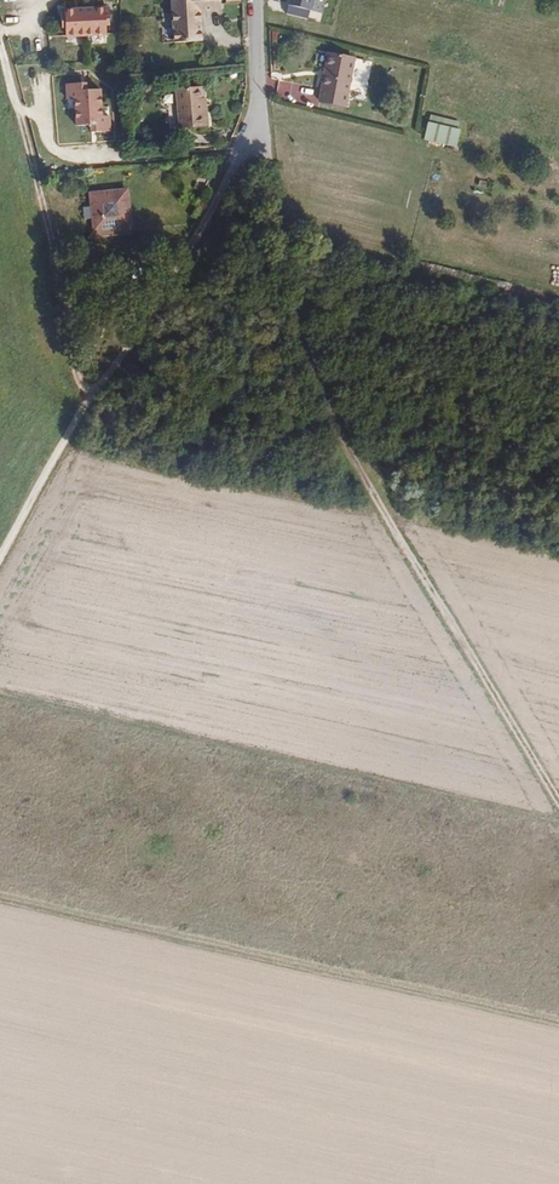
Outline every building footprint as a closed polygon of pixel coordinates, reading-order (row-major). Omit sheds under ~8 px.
[(170,40),(197,39),(196,8),(217,8),(217,1),(217,0),(168,0),(170,40)] [(287,8),(312,15),(316,0),(289,0),(287,8)] [(107,22),(106,5),(58,6),(59,23),(62,23),(63,31),(102,30),(103,22),(107,22)] [(369,59),(344,54),(334,100),(359,106),(369,59)] [(72,94),(72,102),(98,101),(98,85),(84,85),(73,85),(73,78),(64,78),(65,93),(72,94)] [(175,86),(177,112),(202,111),(202,97),(200,85),(175,86)] [(98,101),(72,102),(73,120),(87,120),(97,120),(97,127),(106,127),(106,111),(98,111),(98,101)] [(202,111),(177,112),(178,125),(207,124),(206,113),(203,113),(202,111)] [(440,142),(462,148),(467,131),(436,123),(432,140),(440,142)] [(194,175),(182,176),(183,192),(193,191),(194,175)] [(89,198),(92,236),(130,232),(126,196),(89,198)] [(198,223),(203,215),(197,212),(192,220),(198,223)] [(130,232),(92,236),(93,244),(130,242),(130,232)]
